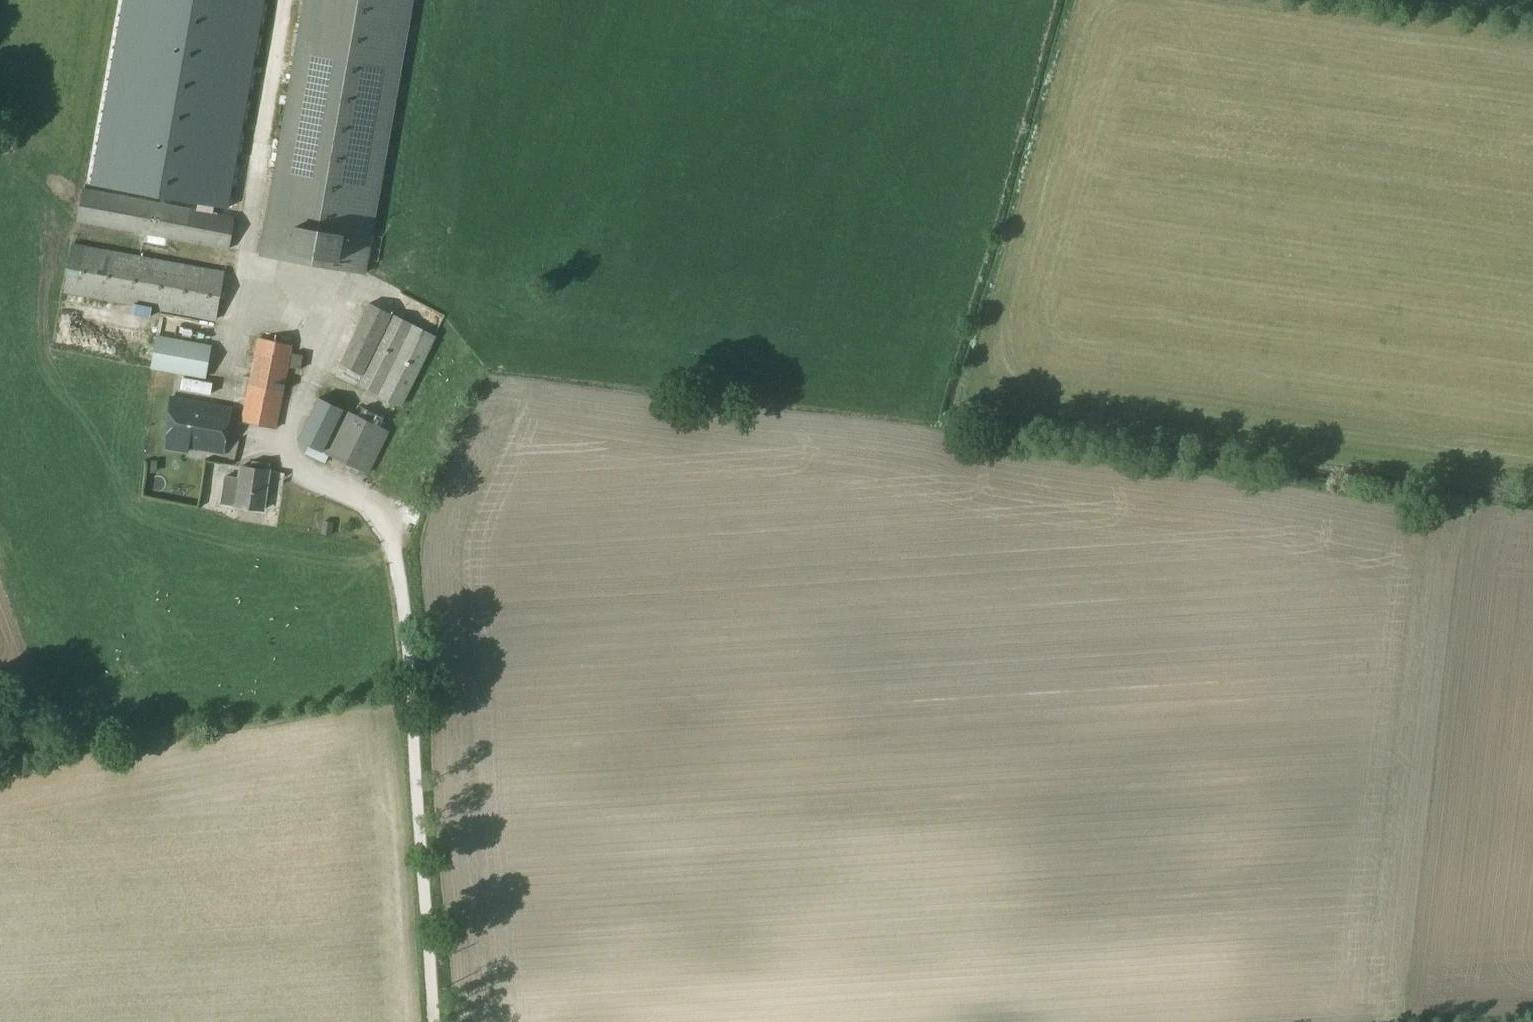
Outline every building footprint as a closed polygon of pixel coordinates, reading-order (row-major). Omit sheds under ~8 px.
[(264,0),(122,0),(99,136),(90,184),(228,208),(264,0)] [(413,0),(304,0),(259,253),(365,272),(413,0)] [(266,144),(253,142),(250,165),(263,167),(266,144)] [(234,216),(82,187),(76,221),(230,249),(234,216)] [(72,242),(58,315),(147,332),(152,309),(215,321),(224,270),(72,242)] [(357,383),(401,404),(436,335),(369,302),(339,362),(362,373),(357,383)] [(209,344),(156,334),(150,368),(201,377),(209,344)] [(240,420),(277,427),(293,344),(257,336),(240,420)] [(387,429),(370,421),(318,396),(297,439),(308,445),(304,454),(323,462),(328,455),(367,474),(389,431),(387,429)] [(188,445),(222,451),(229,409),(169,399),(165,447),(188,450),(188,445)] [(239,477),(225,475),(220,502),(234,504),(263,509),(270,462),(252,459),(251,466),(240,464),(239,477)]
